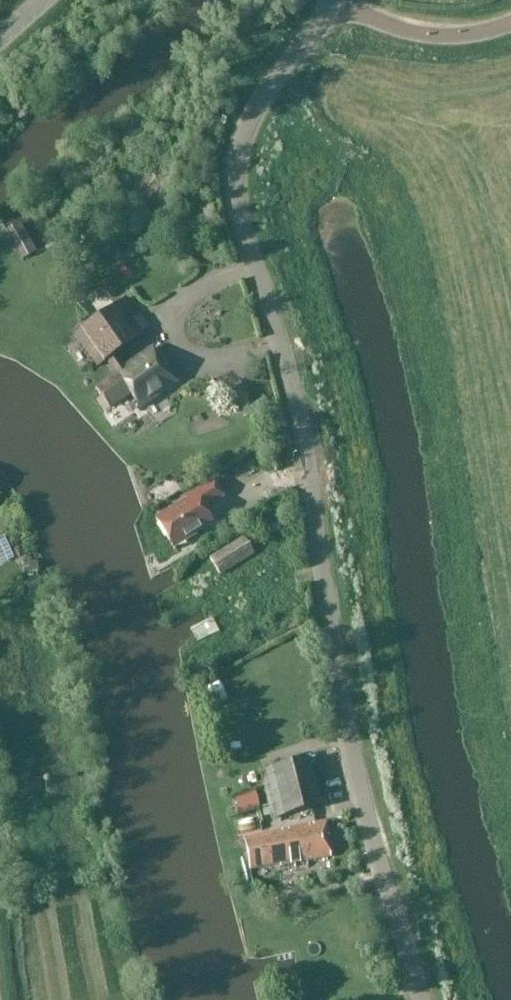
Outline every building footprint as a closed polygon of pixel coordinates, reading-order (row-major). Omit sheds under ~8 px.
[(37,257),(23,232),(11,238),(24,263),(37,257)] [(78,335),(100,368),(109,362),(118,375),(98,389),(112,410),(131,397),(140,411),(178,385),(155,350),(126,370),(117,357),(152,333),(129,300),(78,335)] [(199,495),(168,514),(155,521),(173,550),(212,526),(202,511),(221,500),(211,484),(197,492),(199,495)] [(11,553),(0,537),(0,558),(1,560),(11,553)] [(220,576),(254,555),(245,539),(210,560),(220,576)] [(226,692),(214,695),(219,713),(231,710),(226,692)] [(308,762),(258,774),(270,823),(320,810),(308,762)] [(231,781),(234,822),(254,821),(252,780),(231,781)] [(274,837),(245,843),(250,871),(280,865),(280,867),(330,857),(324,823),(273,833),(274,837)]
